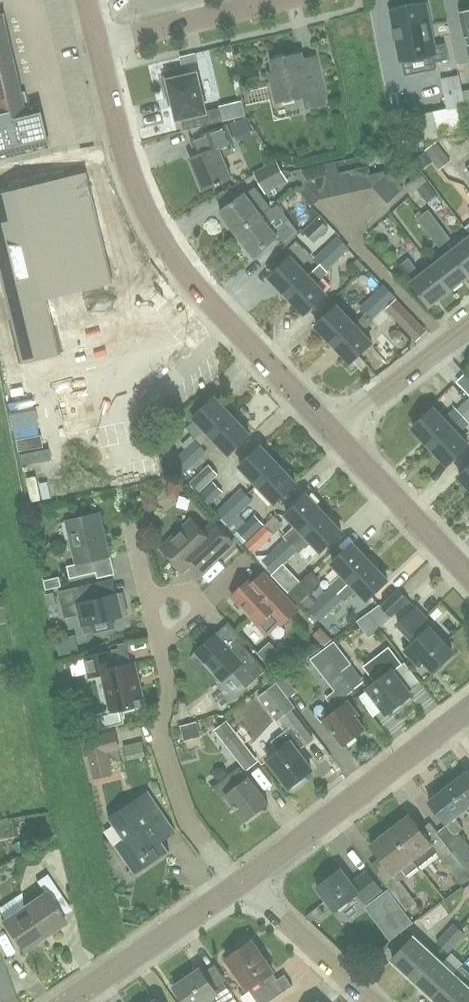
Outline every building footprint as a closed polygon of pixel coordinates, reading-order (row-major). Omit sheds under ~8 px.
[(445,43),(434,45),(427,5),(393,12),(396,26),(393,26),(396,39),(398,39),(402,59),(434,53),(436,60),(448,58),(445,43)] [(4,15),(0,16),(0,158),(50,146),(40,104),(30,106),(23,79),(20,80),(4,15)] [(302,58),(301,54),(274,60),(279,81),(275,82),(280,101),(306,95),(309,107),(325,103),(315,55),(302,58)] [(178,119),(182,118),(184,130),(223,121),(220,108),(206,111),(197,73),(185,76),(184,71),(162,76),(167,98),(172,97),(178,119)] [(401,146),(468,127),(460,97),(418,109),(423,127),(397,133),(401,146)] [(192,158),(206,188),(232,177),(222,155),(227,153),(223,144),(232,140),(224,123),(189,139),(193,150),(197,149),(200,154),(192,158)] [(437,141),(426,150),(440,169),(451,160),(437,141)] [(277,159),(254,172),(266,193),(288,181),(277,159)] [(312,206),(320,198),(373,187),(369,166),(316,178),(307,182),(299,189),(312,206)] [(389,172),(373,187),(388,203),(404,188),(389,172)] [(0,194),(0,272),(22,363),(61,354),(51,313),(47,298),(114,283),(113,279),(87,173),(0,194)] [(427,181),(417,189),(428,202),(437,194),(427,181)] [(221,211),(237,233),(264,214),(272,208),(256,186),(247,193),(247,192),(221,211)] [(272,208),(264,214),(237,233),(254,255),(277,238),(285,248),(300,234),(277,204),(272,208)] [(423,214),(418,218),(429,232),(440,223),(429,209),(423,214)] [(440,223),(429,232),(439,246),(445,242),(451,237),(440,223)] [(313,259),(318,265),(320,266),(345,242),(338,235),(313,259)] [(310,276),(309,274),(301,267),(312,256),(297,240),(285,252),(291,258),(272,276),(289,295),(310,276)] [(453,252),(468,273),(468,240),(453,252)] [(310,276),(289,295),(307,313),(327,294),(317,283),(329,272),(327,270),(350,248),(345,242),(320,266),(318,265),(309,274),(310,276)] [(468,276),(468,273),(453,252),(434,268),(451,290),(468,276)] [(431,306),(451,290),(434,268),(423,276),(409,258),(399,265),(413,284),(413,283),(431,306)] [(359,308),(365,314),(355,323),(338,306),(318,325),(336,343),(391,291),(384,284),(359,308)] [(396,297),(391,291),(336,343),(353,362),(373,343),(363,331),(374,320),(373,319),(396,297)] [(403,326),(413,316),(398,300),(388,310),(403,326)] [(85,385),(65,389),(67,399),(88,395),(85,385)] [(73,418),(96,411),(91,397),(68,404),(73,418)] [(201,444),(207,439),(208,440),(233,416),(215,398),(194,417),(205,429),(196,438),(201,444)] [(457,409),(464,416),(468,421),(468,398),(457,409)] [(464,416),(457,409),(455,407),(444,417),(435,408),(415,428),(432,446),(453,426),(464,416)] [(233,416),(208,440),(216,449),(220,444),(229,454),(250,434),(233,416)] [(432,446),(449,464),(468,446),(468,443),(459,433),(468,424),(468,421),(464,416),(453,426),(432,446)] [(171,462),(170,463),(182,475),(207,451),(195,439),(178,455),(166,444),(174,436),(166,428),(157,438),(159,441),(162,452),(171,462)] [(258,484),(279,464),(261,446),(240,465),(258,484)] [(190,482),(193,486),(199,492),(219,474),(209,464),(193,479),(190,482)] [(279,464),(258,484),(276,502),(296,483),(279,464)] [(461,476),(468,485),(468,468),(461,476)] [(210,504),(224,491),(214,481),(200,494),(210,504)] [(239,514),(253,500),(241,487),(216,511),(228,523),(227,524),(235,533),(238,531),(246,540),(264,524),(255,514),(246,522),(239,514)] [(284,536),(286,538),(263,560),(268,566),(325,513),(308,495),(287,514),(296,524),(284,536)] [(71,577),(97,571),(94,559),(109,556),(99,512),(68,519),(78,563),(68,565),(71,577)] [(325,513),(268,566),(273,571),(271,573),(276,578),(285,568),(282,565),(298,550),(299,552),(312,540),(321,551),(342,531),(325,513)] [(183,570),(190,564),(199,574),(234,541),(215,521),(205,531),(193,519),(162,548),(183,570)] [(254,553),(274,534),(265,524),(245,543),(254,553)] [(338,593),(350,581),(371,562),(354,543),(333,563),(342,573),(330,584),(332,586),(338,593)] [(389,580),(371,562),(350,581),(338,593),(343,598),(346,601),(358,590),(368,600),(368,599),(386,582),(389,580)] [(264,571),(255,579),(252,576),(232,595),(260,624),(268,633),(270,636),(282,625),(299,609),(279,587),(264,571)] [(47,589),(62,586),(60,576),(44,580),(47,589)] [(304,579),(295,587),(289,592),(300,603),(312,617),(318,623),(318,622),(320,621),(329,612),(317,600),(315,602),(308,595),(314,590),(304,579)] [(129,614),(123,592),(92,599),(89,584),(94,583),(94,582),(59,590),(66,617),(81,613),(85,633),(115,626),(113,618),(129,614)] [(343,598),(338,593),(332,586),(317,600),(329,612),(343,598)] [(399,587),(395,591),(375,607),(368,612),(374,621),(385,610),(392,617),(410,599),(399,587)] [(57,604),(54,592),(46,594),(45,594),(48,606),(57,604)] [(436,671),(454,653),(442,641),(446,637),(417,606),(399,623),(412,637),(403,645),(421,664),(426,660),(436,671)] [(237,696),(247,686),(266,669),(243,643),(233,651),(216,632),(196,651),(237,696)] [(323,649),(341,671),(352,663),(335,640),(323,649)] [(337,710),(326,718),(345,744),(365,729),(357,717),(359,716),(349,702),(345,697),(355,689),(323,649),(319,644),(307,653),(311,658),(336,692),(328,698),(337,710)] [(90,678),(104,675),(113,712),(144,705),(133,661),(126,663),(122,647),(85,655),(88,668),(90,678)] [(365,667),(377,682),(369,688),(388,712),(411,694),(393,670),(403,663),(390,648),(365,667)] [(266,690),(258,696),(272,714),(278,709),(292,727),(285,731),(273,741),(280,751),(269,760),(290,787),(292,786),(294,789),(307,779),(305,776),(313,770),(298,750),(313,739),(291,710),(296,706),(289,698),(277,681),(266,690)] [(246,770),(259,760),(227,720),(215,729),(246,770)] [(85,737),(94,778),(113,774),(108,752),(120,749),(116,730),(85,737)] [(241,767),(213,789),(230,811),(236,806),(247,820),(269,802),(241,767)] [(450,786),(468,809),(467,810),(468,812),(468,771),(450,786)] [(457,818),(467,810),(468,809),(450,786),(431,801),(455,833),(459,833),(465,828),(457,818)] [(148,789),(109,817),(109,818),(110,817),(125,839),(117,845),(136,873),(170,850),(169,849),(168,850),(150,823),(164,814),(148,791),(149,790),(148,789)] [(411,815),(392,830),(419,866),(437,852),(462,884),(468,878),(468,871),(453,851),(431,821),(421,828),(411,815)] [(384,836),(373,845),(381,856),(379,858),(386,866),(377,873),(386,886),(388,885),(407,909),(417,901),(401,880),(395,873),(402,868),(408,875),(419,866),(392,830),(384,836)] [(468,871),(468,844),(466,840),(453,851),(468,871)] [(382,891),(367,872),(358,879),(359,881),(353,885),(341,869),(317,888),(336,912),(359,894),(366,903),(382,891)] [(45,892),(24,906),(44,936),(66,921),(51,901),(61,894),(48,874),(37,881),(45,892)] [(411,921),(398,902),(377,917),(391,936),(391,937),(411,921)] [(44,936),(24,906),(3,921),(23,951),(44,936)] [(454,923),(438,941),(444,946),(449,951),(449,950),(465,933),(460,928),(455,923),(454,923)] [(394,960),(415,979),(436,955),(416,936),(394,960)] [(249,989),(259,1001),(269,1001),(293,985),(285,973),(278,978),(274,972),(253,941),(228,958),(249,989)] [(415,979),(435,997),(456,974),(436,955),(415,979)] [(236,999),(236,1000),(223,981),(214,987),(201,969),(176,987),(186,1001),(204,1001),(209,999),(211,1001),(238,1001),(236,999)] [(440,1001),(467,1001),(468,1000),(468,985),(456,974),(435,997),(440,1001)]
